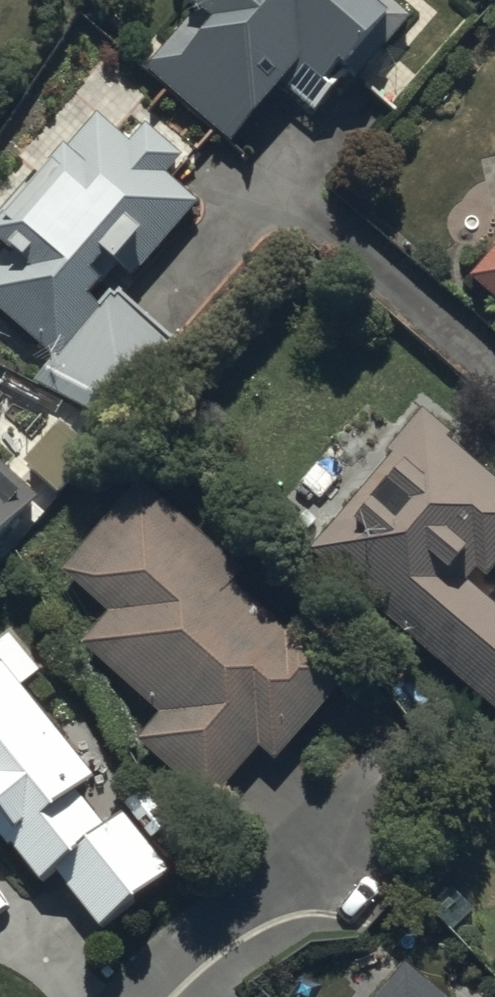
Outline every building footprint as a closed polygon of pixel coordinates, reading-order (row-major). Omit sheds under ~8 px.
[(233,147),(284,89),(315,115),(350,75),(358,82),(358,81),(411,21),(386,0),(195,0),(189,7),(197,15),(147,73),(216,132),(233,147)] [(199,207),(171,183),(167,179),(183,161),(147,129),(131,147),(99,119),(0,231),(0,250),(6,255),(0,262),(0,314),(57,364),(102,313),(90,303),(119,270),(132,282),(199,207)] [(465,274),(494,298),(494,237),(465,274)] [(94,448),(55,414),(20,456),(59,489),(94,448)] [(494,715),(494,610),(468,587),(478,575),(488,584),(494,576),(494,484),(447,443),(451,439),(429,420),(310,557),(494,715)] [(0,463),(0,534),(35,495),(0,463)] [(62,577),(110,618),(82,649),(162,718),(140,744),(213,808),(260,753),(276,767),(356,675),(297,624),(287,636),(233,589),(244,576),(141,487),(62,577)] [(9,852),(11,850),(43,889),(57,878),(102,934),(172,878),(125,820),(107,834),(78,798),(95,784),(1,666),(0,667),(0,841),(9,852)] [(406,971),(384,996),(436,996),(406,971)]
